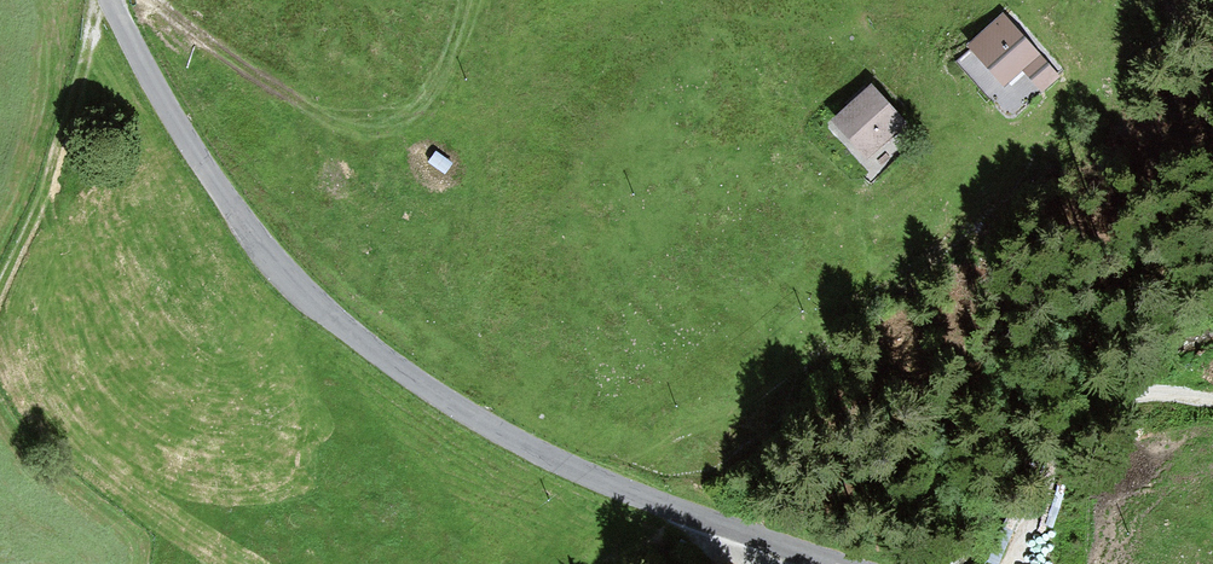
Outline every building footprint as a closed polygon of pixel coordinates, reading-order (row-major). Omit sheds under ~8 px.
[(1054,76),(1002,21),(957,63),(1008,118),(1054,76)] [(901,126),(870,90),(829,126),(860,161),(901,126)]
